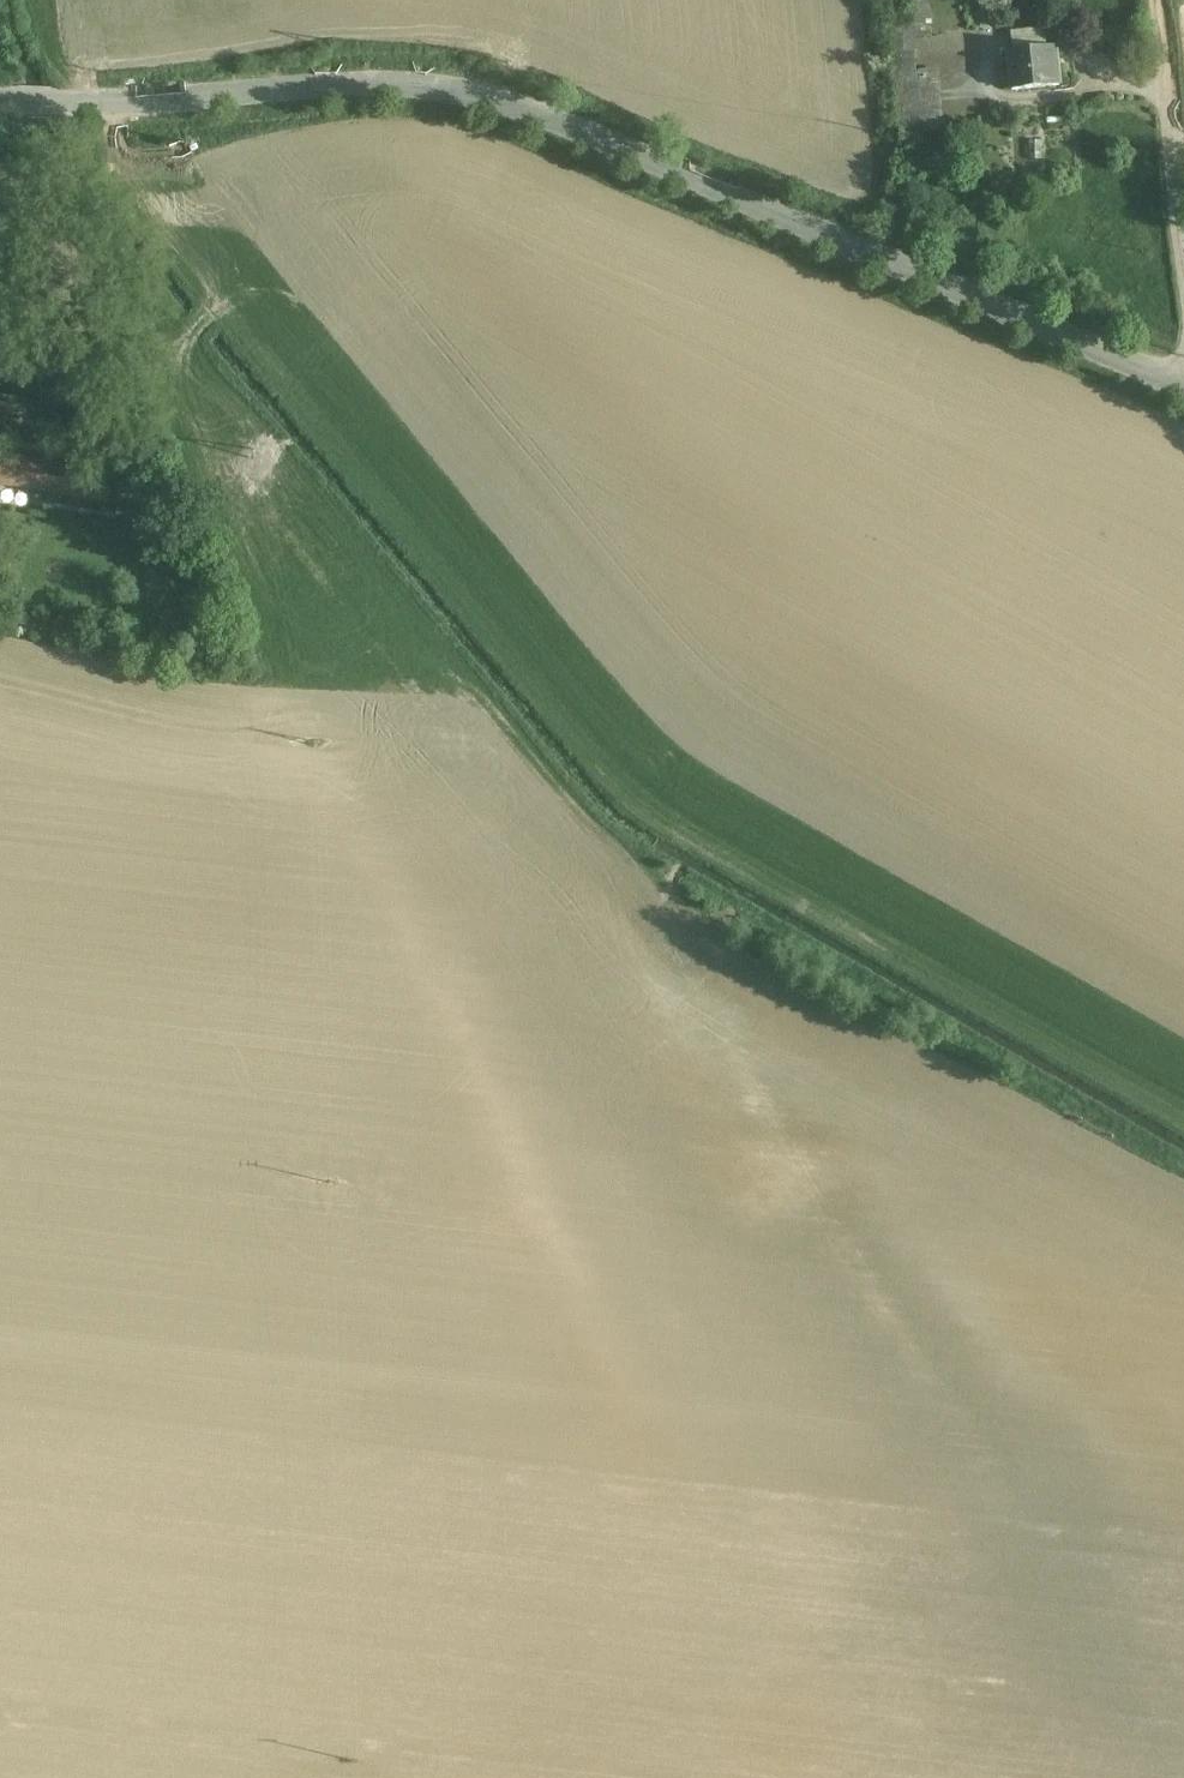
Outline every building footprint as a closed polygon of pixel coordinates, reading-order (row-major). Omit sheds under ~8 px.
[(895,133),(940,132),(936,71),(916,72),(914,39),(928,38),(927,0),(887,0),(895,133)] [(1042,29),(1010,32),(1012,51),(1044,48),(1042,29)] [(1012,51),(1007,52),(1011,92),(1059,87),(1057,66),(1052,67),(1050,47),(1044,48),(1012,51)] [(0,454),(0,484),(108,502),(112,473),(0,454)]
